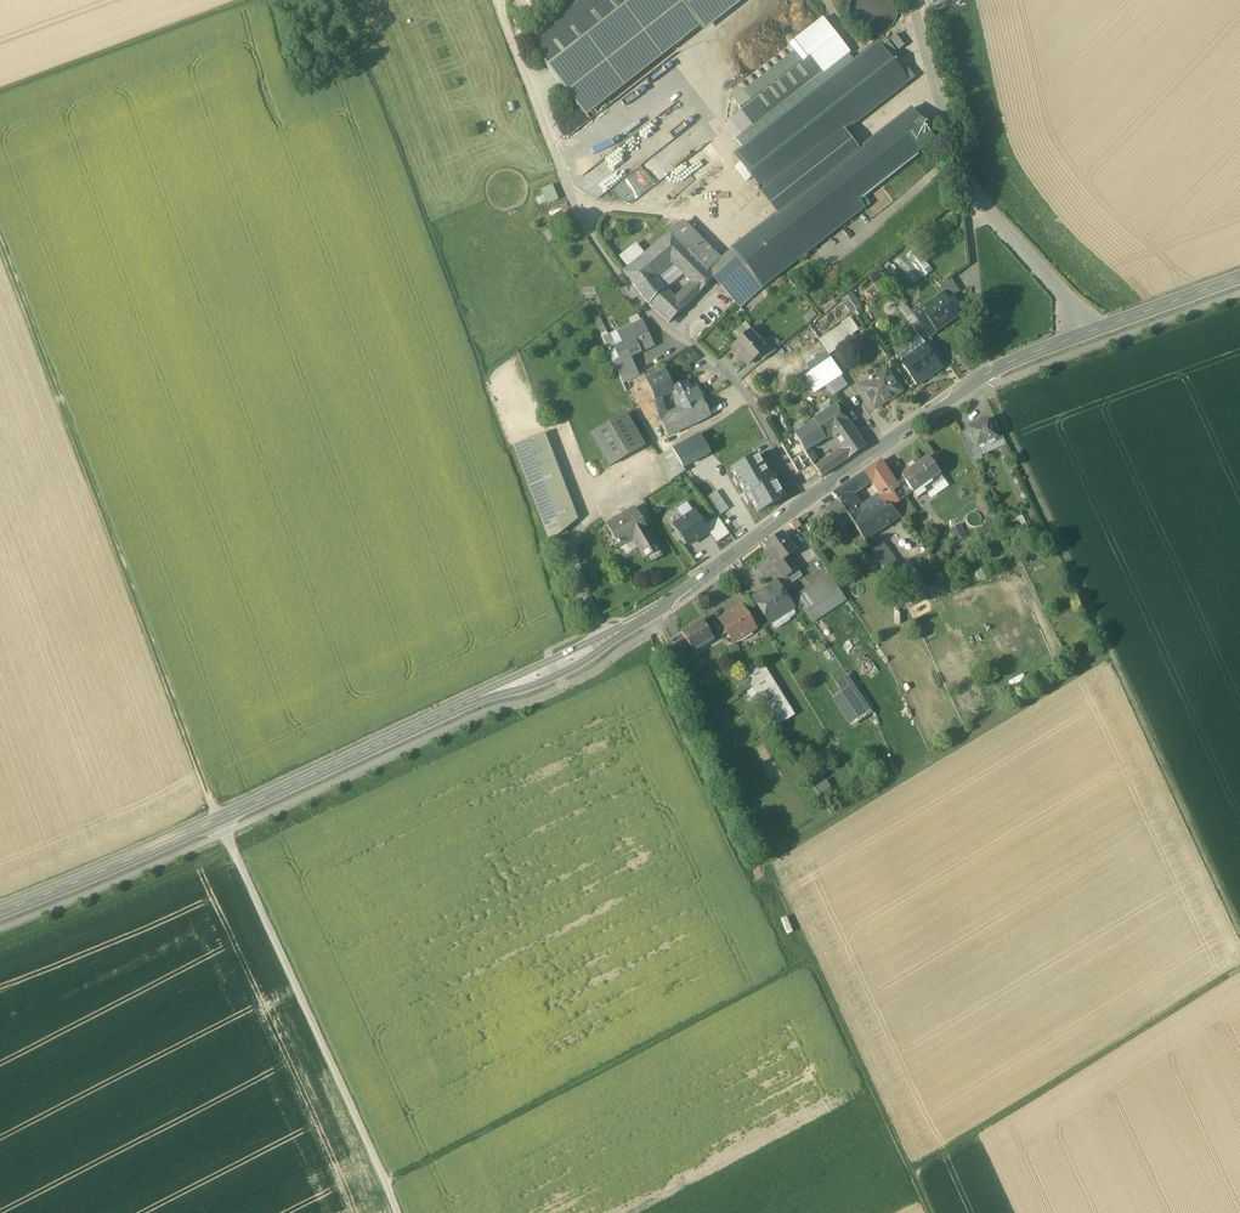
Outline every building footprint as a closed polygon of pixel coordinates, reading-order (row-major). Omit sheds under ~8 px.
[(529,44),(566,92),(681,2),(679,0),(585,0),(529,44)] [(681,2),(699,25),(704,31),(744,0),(683,0),(681,2)] [(898,10),(896,1),(895,0),(851,0),(850,1),(848,11),(850,20),(856,28),(864,33),(873,35),(883,33),(891,28),(896,20),(898,10)] [(681,2),(566,92),(584,115),(699,25),(681,2)] [(735,138),(743,148),(852,63),(847,55),(850,53),(823,18),(793,41),(794,43),(729,94),(741,108),(728,118),(740,134),(735,138)] [(743,148),(734,155),(765,195),(910,82),(878,42),(852,63),(743,148)] [(610,169),(586,178),(597,193),(599,198),(642,164),(644,163),(692,127),(682,130),(690,124),(696,122),(692,118),(680,122),(678,115),(671,117),(669,111),(654,116),(643,85),(625,99),(627,105),(644,126),(637,131),(633,126),(622,135),(625,142),(619,146),(615,148),(602,157),(608,165),(610,169)] [(910,110),(733,248),(748,267),(747,268),(763,287),(764,287),(864,209),(858,200),(934,141),(910,110)] [(845,134),(765,196),(778,212),(857,150),(845,134)] [(587,162),(600,150),(596,146),(583,158),(587,162)] [(703,147),(650,187),(662,203),(715,162),(703,147)] [(544,195),(536,197),(539,206),(559,199),(554,184),(542,188),(544,195)] [(717,260),(682,224),(670,234),(707,271),(718,261),(717,260)] [(663,289),(654,279),(672,264),(693,285),(683,295),(676,302),(683,309),(691,302),(714,278),(707,271),(670,234),(638,261),(623,273),(636,289),(648,305),(662,291),(663,289)] [(645,255),(636,243),(619,257),(629,268),(645,255)] [(733,248),(717,260),(718,261),(707,271),(714,278),(723,289),(747,268),(748,267),(733,248)] [(916,250),(898,263),(913,284),(932,270),(916,250)] [(747,268),(723,289),(740,308),(763,287),(747,268)] [(950,278),(938,287),(943,294),(955,285),(950,278)] [(955,285),(943,294),(947,300),(960,292),(955,285)] [(674,302),(662,291),(648,305),(669,324),(683,309),(676,302),(674,302)] [(943,294),(921,310),(927,319),(936,332),(959,316),(947,300),(943,294)] [(809,321),(815,314),(811,310),(804,317),(809,321)] [(936,332),(927,319),(920,325),(929,338),(936,332)] [(859,332),(851,320),(843,325),(852,337),(859,332)] [(641,322),(604,340),(609,352),(616,349),(621,361),(622,362),(630,358),(653,347),(641,322)] [(843,325),(820,342),(827,353),(852,337),(843,325)] [(929,338),(920,325),(913,330),(920,339),(922,342),(929,338)] [(749,331),(731,347),(747,365),(759,355),(765,350),(764,349),(749,331)] [(936,348),(929,338),(922,342),(924,345),(925,345),(930,352),(936,348)] [(922,342),(920,339),(896,357),(917,386),(942,368),(930,352),(925,345),(924,345),(922,342)] [(770,344),(764,349),(765,350),(759,355),(764,361),(769,356),(776,351),(770,344)] [(682,361),(696,361),(696,352),(682,352),(682,361)] [(630,358),(622,362),(621,361),(615,364),(623,383),(636,377),(638,376),(630,358)] [(831,359),(809,374),(820,390),(842,376),(831,359)] [(901,393),(887,370),(869,382),(873,388),(863,394),(874,411),(901,393)] [(666,371),(647,380),(656,398),(673,388),(666,371)] [(638,376),(636,377),(639,384),(647,380),(644,373),(638,376)] [(820,390),(809,374),(803,378),(813,394),(820,390)] [(623,383),(627,392),(631,390),(630,388),(639,384),(636,377),(623,383)] [(639,384),(630,388),(631,390),(638,406),(656,398),(647,380),(639,384)] [(685,382),(673,388),(677,397),(689,391),(685,382)] [(689,391),(677,397),(683,408),(684,410),(703,401),(697,389),(690,392),(689,391)] [(638,406),(634,408),(641,423),(659,416),(659,415),(654,402),(657,400),(656,398),(638,406)] [(817,405),(821,413),(833,407),(829,399),(817,405)] [(681,411),(661,422),(668,437),(710,416),(703,401),(684,410),(681,411)] [(836,406),(812,420),(814,423),(815,423),(825,439),(832,435),(833,434),(849,424),(836,406)] [(627,414),(591,435),(610,467),(645,446),(627,414)] [(988,420),(979,425),(978,422),(973,424),(974,427),(968,429),(968,431),(976,448),(977,447),(996,439),(988,420)] [(814,423),(795,435),(804,452),(825,440),(815,423),(814,423)] [(833,434),(832,435),(843,451),(844,450),(850,458),(865,448),(849,424),(833,434)] [(976,448),(968,431),(962,434),(972,456),(974,455),(979,453),(977,447),(976,448)] [(544,434),(513,445),(549,539),(559,535),(577,520),(544,434)] [(699,435),(672,450),(683,468),(710,453),(708,450),(699,435)] [(795,435),(781,444),(790,460),(798,472),(806,468),(803,462),(798,455),(804,452),(795,435)] [(996,439),(977,447),(979,453),(981,455),(1000,447),(1004,445),(1006,444),(1002,436),(996,439)] [(672,450),(658,458),(671,481),(685,472),(683,468),(672,450)] [(843,451),(826,463),(831,471),(850,458),(844,450),(843,451)] [(804,452),(798,455),(803,462),(809,459),(804,452)] [(979,453),(974,455),(976,461),(982,458),(981,455),(979,453)] [(753,503),(758,512),(784,498),(773,479),(771,480),(757,456),(732,470),(746,496),(751,493),(754,498),(753,503)] [(928,457),(916,466),(912,462),(907,466),(910,470),(910,471),(922,487),(930,481),(940,474),(928,457)] [(905,498),(895,484),(880,462),(863,473),(870,483),(879,495),(877,496),(879,500),(887,510),(890,508),(905,498)] [(826,463),(816,469),(819,473),(822,477),(831,471),(826,463)] [(814,466),(803,475),(806,482),(819,473),(816,469),(814,466)] [(922,487),(910,471),(902,476),(903,479),(913,493),(917,499),(926,493),(922,487)] [(863,473),(833,493),(839,502),(847,514),(856,508),(851,500),(854,497),(853,495),(870,483),(863,473)] [(913,493),(903,479),(895,484),(905,498),(913,493)] [(930,481),(922,487),(926,493),(934,487),(930,481)] [(706,499),(710,505),(720,498),(716,492),(706,499)] [(710,505),(714,511),(724,504),(720,498),(710,505)] [(905,498),(890,508),(900,518),(903,521),(915,513),(905,498)] [(879,500),(860,514),(856,508),(847,514),(850,518),(865,541),(900,518),(890,508),(887,510),(879,500)] [(839,502),(820,515),(831,531),(850,518),(847,514),(839,502)] [(714,511),(718,517),(728,510),(724,504),(714,511)] [(635,509),(607,525),(618,545),(620,544),(621,546),(635,539),(639,546),(638,547),(641,553),(656,545),(635,509)] [(689,547),(709,533),(704,526),(694,512),(674,526),(689,547)] [(718,517),(704,526),(709,533),(716,544),(730,535),(718,517)] [(796,520),(790,525),(794,530),(801,526),(796,520)] [(951,528),(955,536),(964,533),(960,525),(951,528)] [(1041,528),(1035,531),(1042,547),(1049,544),(1041,528)] [(782,533),(782,534),(765,546),(769,551),(765,554),(768,559),(773,566),(774,566),(781,561),(788,556),(796,551),(782,533)] [(898,567),(881,543),(871,550),(887,574),(898,567)] [(788,556),(781,561),(785,567),(792,562),(788,556)] [(768,559),(756,567),(765,581),(771,577),(776,584),(777,583),(784,594),(790,590),(788,586),(783,579),(774,566),(773,566),(768,559)] [(781,561),(774,566),(778,572),(784,567),(785,567),(781,561)] [(785,567),(784,567),(790,575),(797,570),(792,562),(785,567)] [(784,567),(778,572),(783,579),(790,575),(784,567)] [(788,586),(802,577),(797,570),(790,575),(783,579),(788,586)] [(847,601),(828,574),(796,597),(813,623),(823,616),(847,601)] [(921,599),(906,574),(896,580),(911,606),(921,599)] [(776,584),(753,599),(769,623),(793,608),(784,594),(777,583),(776,584)] [(741,607),(719,620),(720,621),(727,633),(733,643),(755,630),(741,607)] [(702,621),(681,633),(689,646),(693,652),(713,640),(702,621)] [(727,633),(720,621),(713,625),(721,638),(727,633)] [(681,633),(671,639),(679,652),(689,646),(681,633)] [(792,715),(762,666),(746,677),(751,685),(776,725),(792,715)] [(871,714),(845,675),(836,682),(840,692),(831,697),(852,727),(871,714)] [(746,677),(738,681),(743,690),(751,685),(746,677)] [(743,690),(738,681),(735,683),(740,691),(743,690)] [(821,794),(832,788),(827,780),(816,785),(821,794)]
